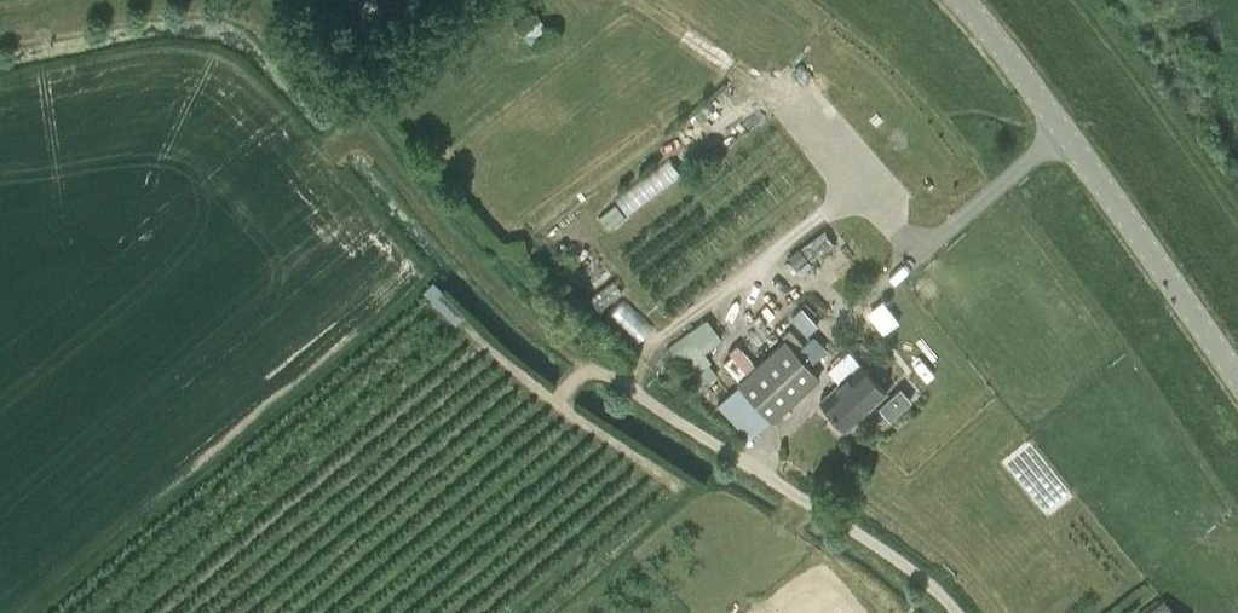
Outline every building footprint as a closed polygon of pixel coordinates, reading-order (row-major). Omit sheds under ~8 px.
[(531,38),(549,25),(541,14),(523,28),(531,38)] [(625,297),(613,308),(640,336),(652,325),(625,297)] [(720,372),(705,350),(725,337),(709,315),(672,340),(702,385),(720,372)] [(784,338),(736,382),(771,423),(819,378),(784,338)] [(858,363),(820,400),(845,428),(884,391),(858,363)] [(902,384),(880,403),(892,417),(914,398),(902,384)] [(1163,598),(1144,612),(1175,612),(1163,598)]
